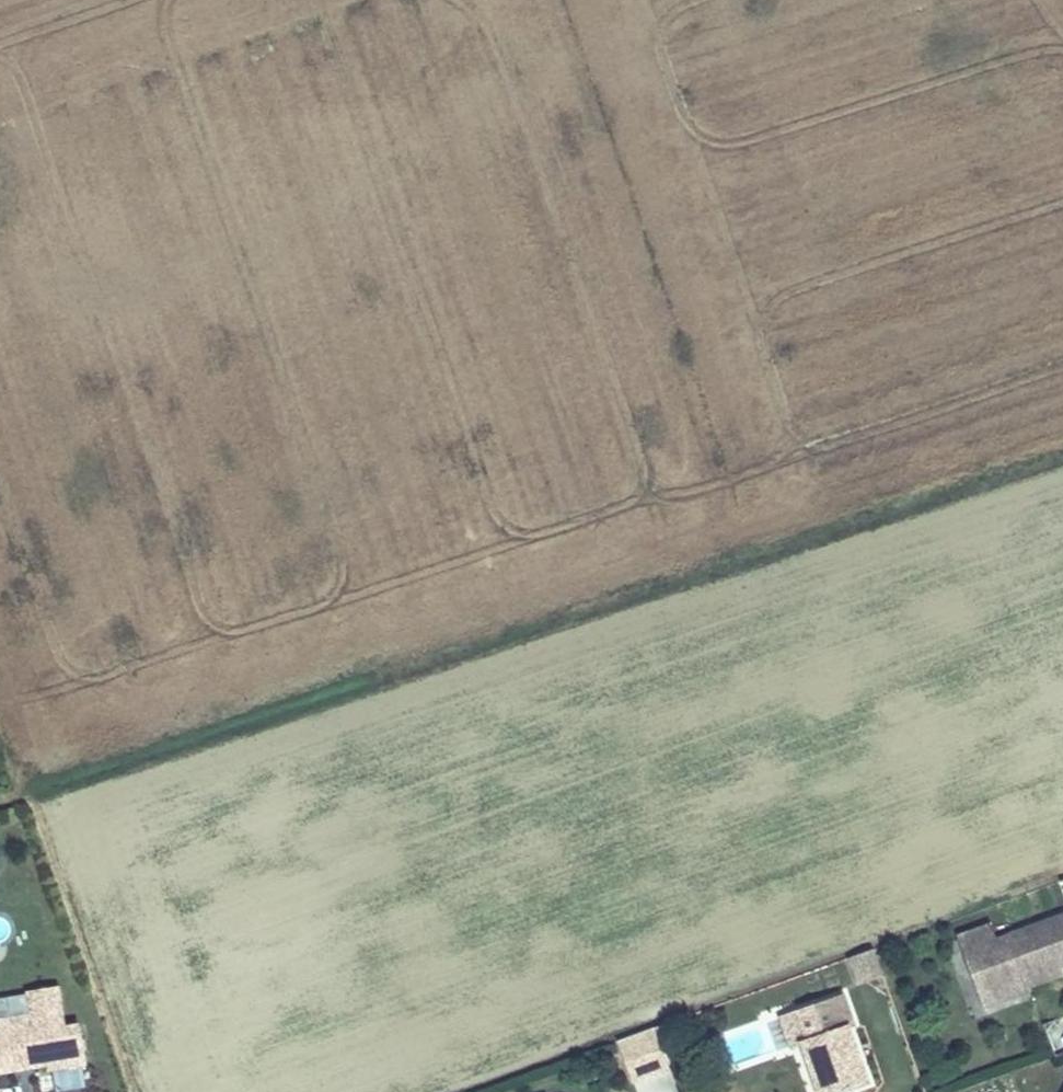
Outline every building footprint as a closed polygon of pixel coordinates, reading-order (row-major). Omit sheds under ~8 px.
[(982,1015),(1023,1000),(1022,996),(1019,988),(1056,974),(1062,972),(1062,921),(995,946),(961,958),(982,1015)] [(989,930),(955,943),(961,958),(995,946),(989,930)] [(1056,974),(1019,988),(1022,996),(1059,982),(1056,974)] [(48,978),(19,985),(24,1009),(0,1014),(0,1067),(43,1057),(45,1064),(80,1056),(71,1016),(57,1020),(48,978)] [(794,1018),(804,1047),(797,1050),(812,1091),(864,1091),(866,1091),(846,1035),(852,1033),(841,1003),(794,1018)] [(794,1018),(776,1024),(787,1053),(797,1050),(804,1047),(794,1018)] [(683,1073),(668,1030),(631,1042),(639,1063),(654,1057),(663,1081),(683,1073)] [(663,1081),(654,1057),(639,1063),(647,1086),(663,1081)] [(55,1087),(84,1087),(84,1071),(55,1071),(55,1087)]
